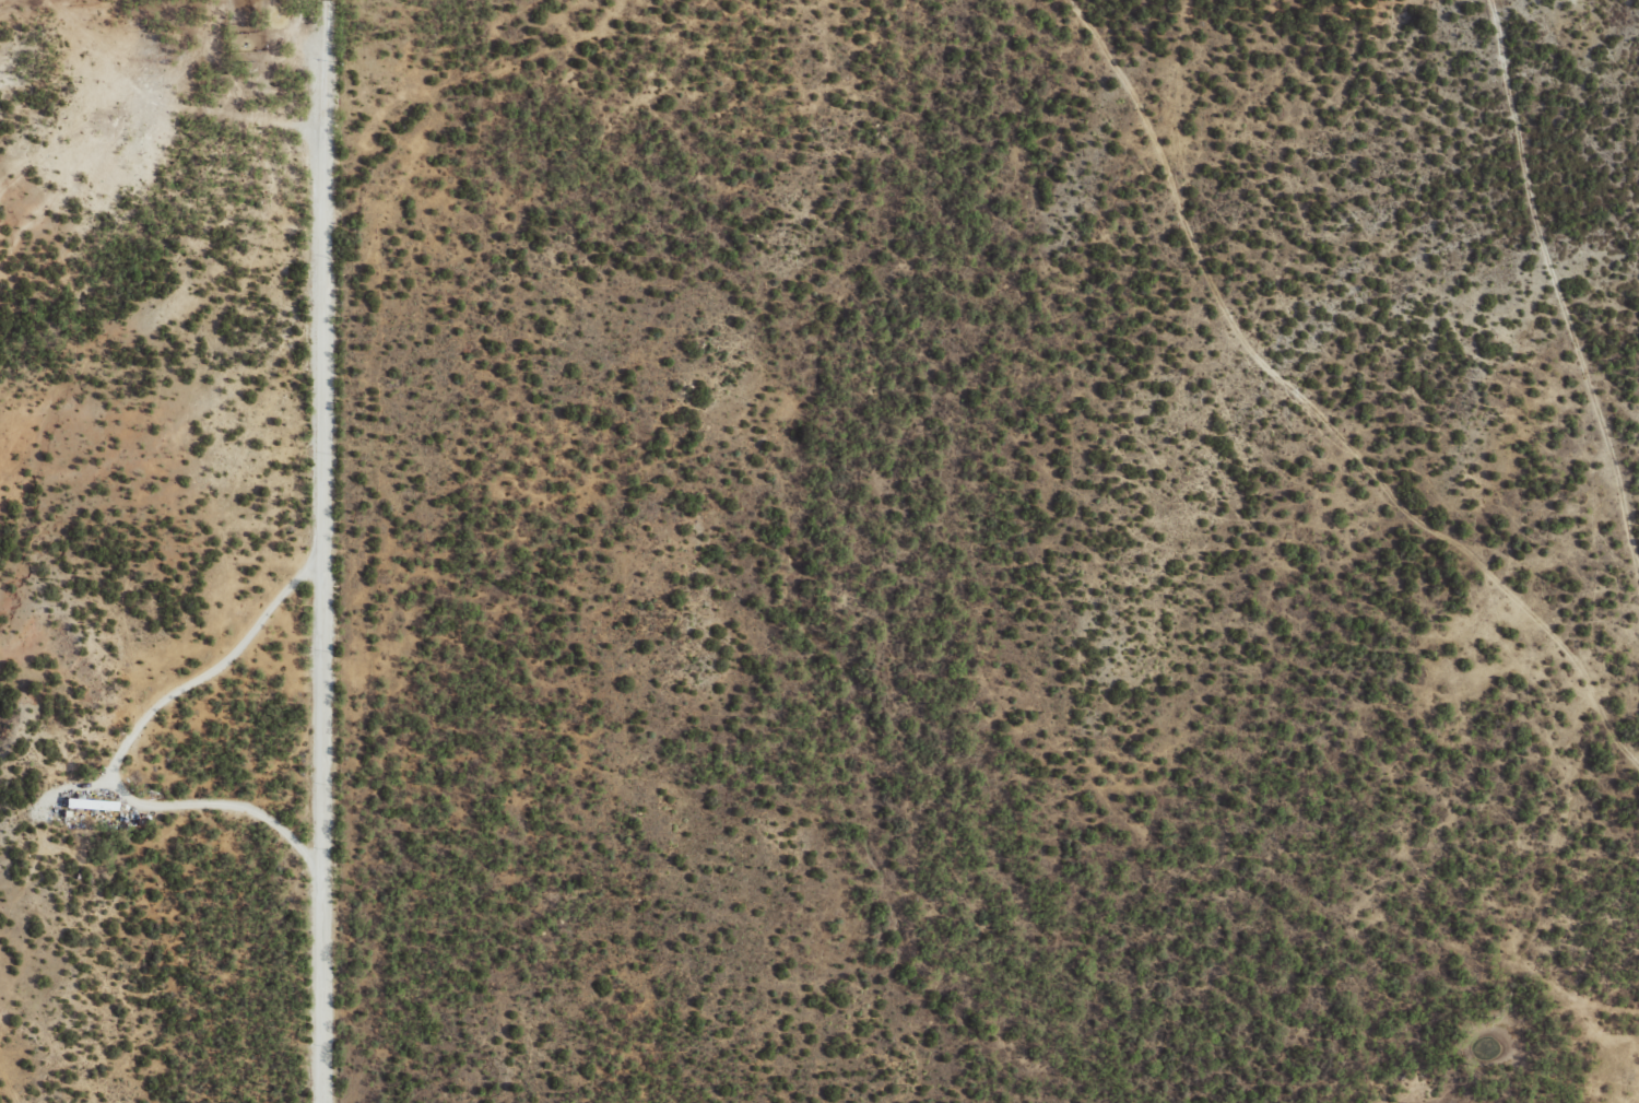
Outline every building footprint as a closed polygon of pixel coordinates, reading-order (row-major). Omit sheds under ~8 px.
[(117,810),(118,801),(95,800),(95,809),(117,810)]
